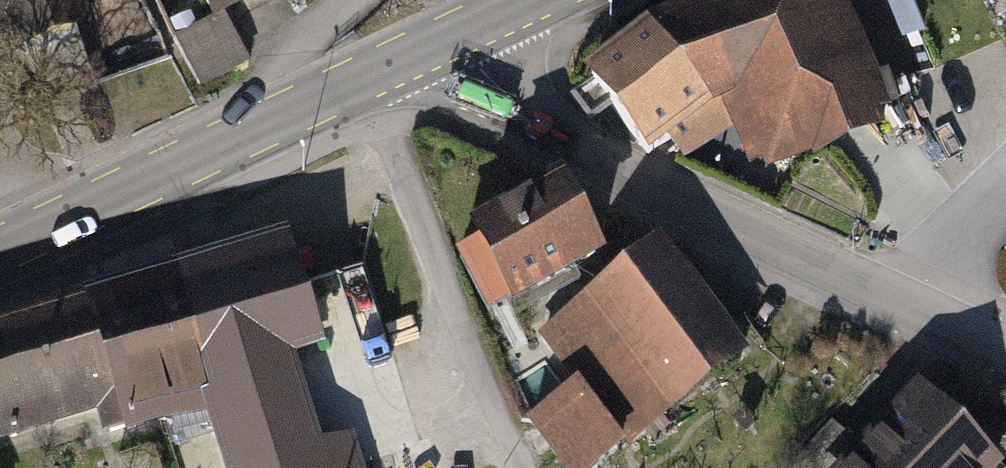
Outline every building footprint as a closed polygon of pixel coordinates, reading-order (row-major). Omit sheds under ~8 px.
[(100,0),(0,0),(0,31),(100,0)] [(204,22),(223,12),(249,0),(193,0),(204,22)] [(866,117),(814,0),(732,0),(649,36),(592,82),(647,154),(708,106),(739,92),(771,160),(866,117)] [(204,22),(172,37),(196,88),(247,63),(223,12),(204,22)] [(459,260),(488,314),(596,255),(560,189),(477,234),(484,247),(459,260)] [(89,305),(117,399),(126,427),(212,402),(231,467),(366,467),(354,429),(324,436),(300,351),(315,347),(284,245),(89,305)] [(565,467),(595,467),(735,361),(651,251),(542,334),(581,385),(530,423),(565,467)] [(0,333),(0,436),(117,399),(89,305),(0,333)] [(823,467),(990,467),(995,462),(909,379),(823,467)]
